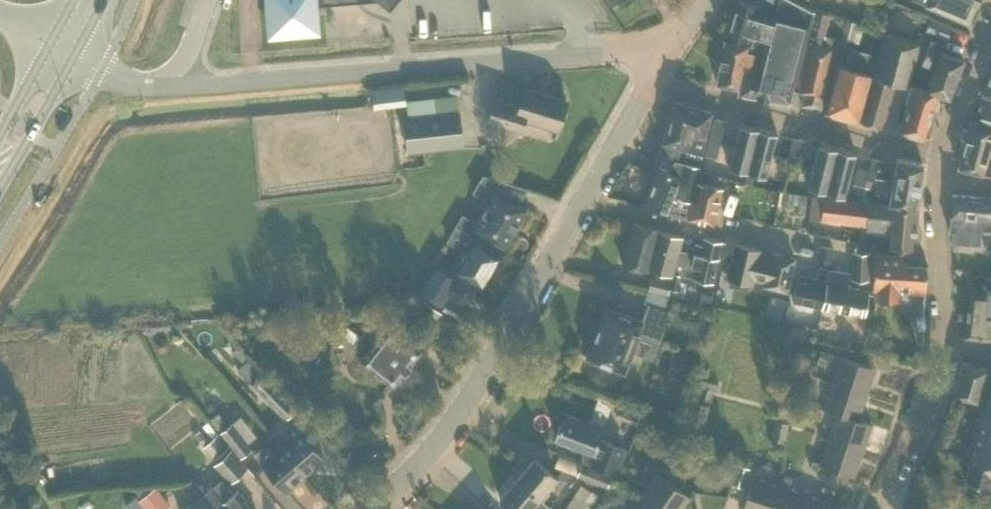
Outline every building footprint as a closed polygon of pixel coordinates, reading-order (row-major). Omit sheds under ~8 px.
[(268,24),(281,35),(306,33),(317,20),(316,5),(371,0),(266,0),(268,24)] [(768,16),(767,17),(755,14),(757,6),(736,1),(728,36),(749,41),(750,37),(765,41),(757,70),(794,78),(796,78),(799,64),(813,11),(792,0),(790,0),(785,21),(768,16)] [(977,0),(913,0),(925,5),(968,23),(977,0)] [(820,109),(826,86),(823,85),(834,37),(825,35),(830,14),(814,9),(794,90),(805,93),(801,105),(820,109)] [(946,38),(951,26),(930,18),(925,30),(946,38)] [(853,42),(858,22),(846,19),(840,39),(853,42)] [(874,66),(859,120),(882,127),(895,83),(908,86),(920,42),(884,31),(875,64),(874,66)] [(927,89),(938,93),(948,97),(963,59),(941,53),(944,44),(930,39),(921,62),(936,67),(927,89)] [(762,44),(751,42),(748,53),(746,52),(747,45),(725,40),(716,84),(739,88),(742,74),(753,76),(762,44)] [(859,120),(874,66),(875,64),(869,62),(872,53),(851,47),(846,67),(839,65),(826,112),(859,120)] [(742,74),(739,88),(738,94),(757,97),(757,98),(768,100),(768,99),(789,102),(794,78),(757,70),(755,77),(753,76),(742,74)] [(983,93),(990,97),(990,73),(983,93)] [(377,103),(409,99),(406,79),(375,83),(377,103)] [(938,93),(927,89),(910,84),(905,101),(908,103),(899,131),(924,139),(925,135),(928,136),(932,123),(929,122),(938,93)] [(557,129),(566,102),(525,89),(519,108),(495,100),(488,121),(520,131),(524,119),(557,129)] [(701,154),(711,113),(675,101),(658,154),(677,158),(680,148),(701,154)] [(983,107),(978,124),(971,122),(958,167),(982,173),(990,176),(990,110),(983,107)] [(463,146),(459,112),(403,118),(407,152),(463,146)] [(720,142),(724,126),(721,125),(723,118),(714,116),(711,128),(709,139),(720,142)] [(747,171),(758,127),(740,122),(729,166),(747,171)] [(758,127),(747,171),(766,175),(777,132),(758,127)] [(791,147),(799,150),(802,138),(794,136),(791,147)] [(826,191),(837,147),(818,143),(807,186),(826,191)] [(796,161),(799,150),(791,147),(788,159),(796,161)] [(837,147),(826,191),(845,196),(856,152),(837,147)] [(872,157),(869,167),(877,170),(880,159),(872,157)] [(917,207),(924,162),(896,157),(888,202),(917,207)] [(686,218),(699,166),(674,160),(670,170),(656,164),(640,205),(671,218),(672,216),(686,218)] [(874,181),(877,170),(869,168),(866,179),(874,181)] [(504,247),(527,208),(518,203),(527,188),(483,175),(473,191),(490,201),(474,228),(483,234),(482,234),(504,247)] [(713,225),(722,187),(696,181),(687,219),(713,225)] [(952,194),(949,231),(953,231),(952,242),(967,243),(980,244),(981,229),(990,230),(990,197),(952,194)] [(868,203),(823,197),(811,196),(809,217),(866,224),(866,229),(891,231),(890,247),(915,249),(918,208),(868,202),(868,203)] [(668,288),(679,250),(683,237),(633,222),(622,263),(647,271),(647,269),(661,273),(660,277),(651,275),(647,290),(666,294),(667,288),(668,288)] [(679,250),(668,288),(678,290),(682,275),(692,278),(692,277),(713,282),(719,258),(717,257),(721,241),(703,236),(702,244),(695,243),(694,247),(687,246),(686,252),(679,250)] [(481,285),(499,256),(472,240),(451,277),(435,268),(421,292),(441,304),(448,293),(446,291),(449,285),(462,293),(470,279),(481,285)] [(759,279),(763,262),(757,261),(760,250),(734,244),(727,276),(728,277),(728,285),(747,289),(751,282),(752,282),(753,278),(759,279)] [(830,264),(834,247),(820,245),(817,261),(830,264)] [(869,280),(870,251),(852,250),(851,279),(869,280)] [(787,291),(794,258),(771,252),(768,263),(763,262),(759,279),(764,280),(763,285),(787,291)] [(925,293),(926,265),(903,264),(903,255),(875,253),(872,289),(875,290),(875,299),(900,301),(901,291),(925,293)] [(864,316),(869,291),(846,286),(849,272),(828,269),(821,308),(864,316)] [(819,308),(825,280),(799,274),(792,301),(819,308)] [(684,292),(678,290),(668,288),(667,294),(683,297),(684,292)] [(987,289),(987,288),(981,288),(981,291),(970,290),(964,336),(990,340),(990,290),(987,289)] [(443,312),(423,298),(409,318),(428,332),(443,312)] [(658,345),(670,313),(647,304),(641,320),(605,307),(586,356),(624,371),(631,351),(645,356),(651,342),(658,345)] [(703,335),(708,314),(698,311),(693,333),(703,335)] [(388,325),(377,316),(355,344),(366,353),(361,359),(393,385),(421,349),(389,324),(388,325)] [(824,365),(829,352),(821,349),(817,362),(824,365)] [(831,382),(866,394),(875,368),(840,356),(831,382)] [(977,402),(987,369),(962,361),(952,395),(977,402)] [(967,453),(972,454),(964,480),(988,487),(990,479),(990,370),(967,453)] [(272,386),(261,374),(251,383),(263,396),(285,419),(296,408),(273,385),(272,386)] [(857,420),(858,419),(866,394),(831,382),(822,409),(836,413),(857,420)] [(708,399),(711,389),(703,387),(700,397),(708,399)] [(807,402),(811,390),(803,387),(799,399),(807,402)] [(704,426),(709,405),(693,401),(687,422),(688,422),(685,434),(699,438),(703,426),(704,426)] [(219,411),(209,418),(218,429),(227,421),(219,411)] [(609,443),(598,438),(603,427),(565,412),(555,437),(571,443),(582,447),(582,460),(613,472),(623,447),(610,442),(609,443)] [(872,424),(858,419),(857,420),(836,413),(828,439),(863,450),(872,424)] [(771,439),(784,442),(789,423),(776,420),(771,439)] [(216,435),(218,433),(207,421),(202,425),(213,438),(216,435)] [(240,457),(252,448),(232,422),(220,432),(240,457)] [(281,447),(304,476),(323,460),(291,422),(283,429),(291,438),(281,447)] [(215,458),(227,447),(216,435),(213,438),(204,446),(215,458)] [(854,477),(863,450),(828,439),(819,465),(854,477)] [(304,476),(281,447),(271,455),(263,446),(254,454),(286,492),(304,476)] [(230,483),(246,468),(229,450),(213,465),(230,483)] [(517,478),(539,497),(556,477),(534,457),(517,478)] [(607,487),(611,475),(582,463),(577,475),(607,487)] [(737,463),(731,483),(744,488),(751,467),(737,463)] [(568,481),(571,473),(560,468),(557,477),(568,481)] [(656,508),(680,508),(689,497),(657,473),(639,497),(656,508)] [(779,486),(753,477),(742,508),(771,508),(779,486)] [(791,490),(794,481),(782,477),(779,486),(791,490)] [(539,497),(517,478),(499,498),(512,508),(529,508),(539,497)] [(567,507),(571,508),(590,508),(601,490),(582,479),(567,507)] [(220,508),(251,508),(244,500),(246,499),(237,489),(233,492),(221,480),(203,495),(211,504),(213,502),(218,508),(219,508),(220,508)] [(622,503),(630,492),(616,482),(608,492),(622,503)] [(155,486),(139,499),(146,507),(143,508),(165,508),(170,505),(155,486)] [(805,494),(791,490),(779,486),(771,508),(800,508),(805,494)] [(800,508),(829,508),(831,503),(805,494),(800,508)] [(203,495),(186,508),(220,508),(219,508),(218,508),(213,502),(211,504),(203,495)] [(639,497),(631,508),(656,508),(639,497)]
